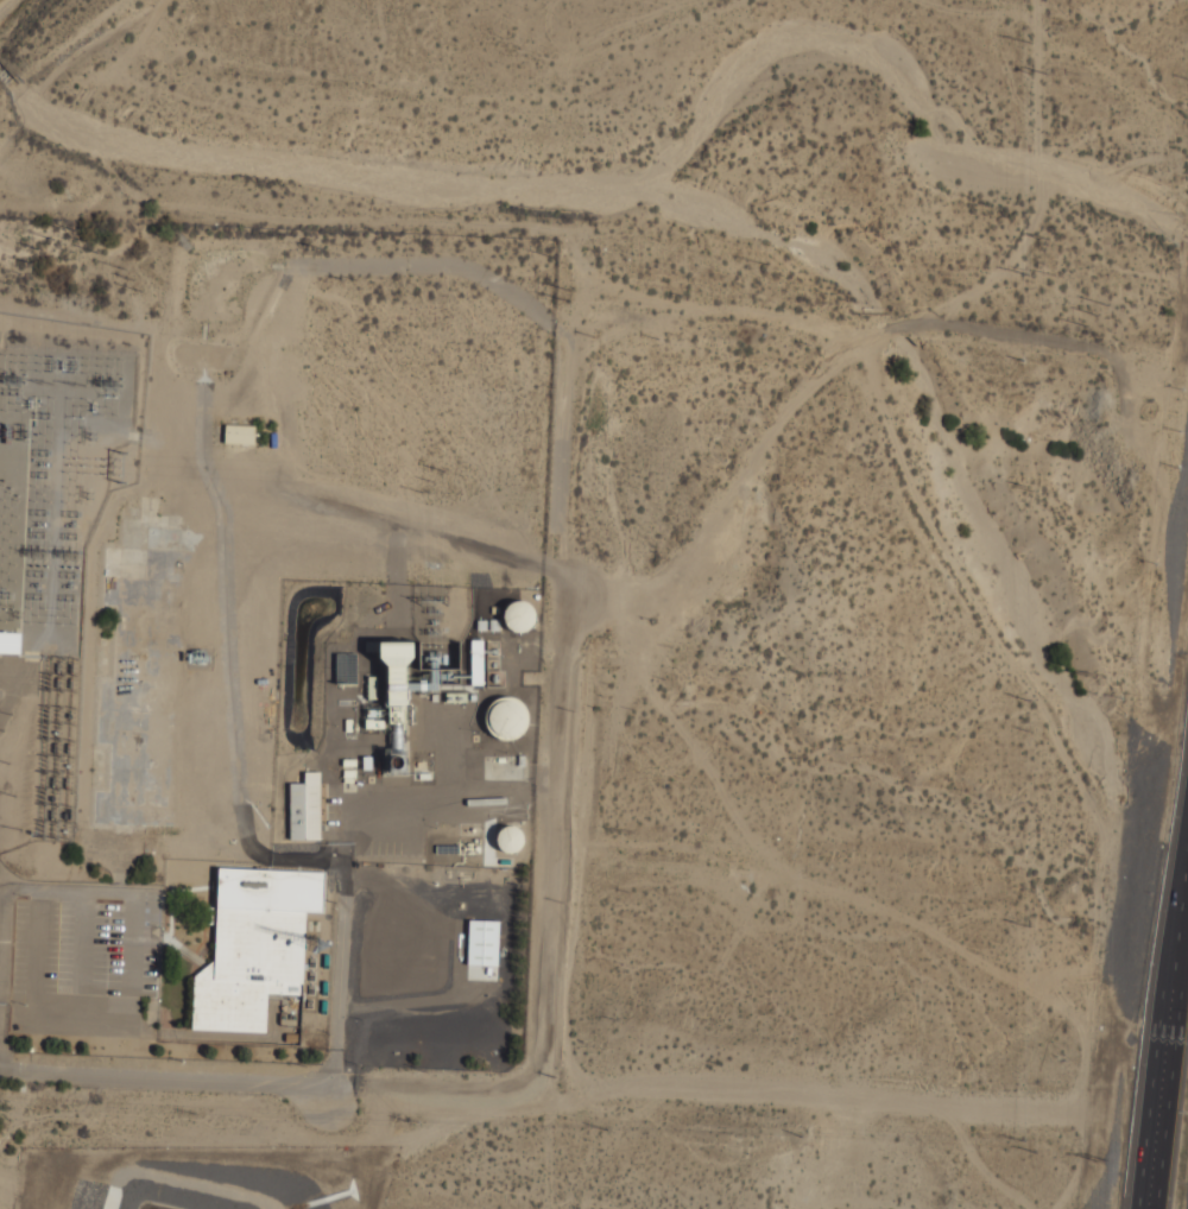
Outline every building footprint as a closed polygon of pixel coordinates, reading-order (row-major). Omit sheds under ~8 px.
[(224,443),(254,444),(255,425),(225,424),(224,443)] [(531,626),(526,629),(522,631),(517,631),(512,629),(508,627),(505,622),(504,618),(504,613),(506,608),(510,603),(514,601),(519,600),(524,601),(529,603),(532,607),(535,612),(535,616),(533,622),(531,626)] [(0,629),(0,650),(19,651),(20,629),(0,629)] [(483,685),(484,640),(472,640),(471,685),(483,685)] [(357,654),(337,653),(336,683),(356,683),(357,654)] [(524,730),(519,735),(513,738),(506,739),(500,738),(494,734),(489,729),(486,723),(485,716),(487,709),(491,703),(497,698),(504,696),(511,696),(518,698),(523,703),(526,710),(529,717),(527,724),(524,730)] [(321,771),(305,771),(305,783),(290,783),(290,839),(320,839),(321,771)] [(523,844),(519,848),(517,852),(512,853),(507,853),(504,852),(500,848),(498,844),(497,841),(497,836),(499,831),(501,828),(506,825),(510,825),(514,827),(519,829),(522,833),(524,836),(524,841),(523,844)] [(217,907),(217,868),(327,872),(324,913),(305,912),(302,994),(266,992),(266,1033),(191,1026),(195,974),(214,960),(217,907)] [(500,923),(469,922),(468,985),(500,985),(500,923)]
